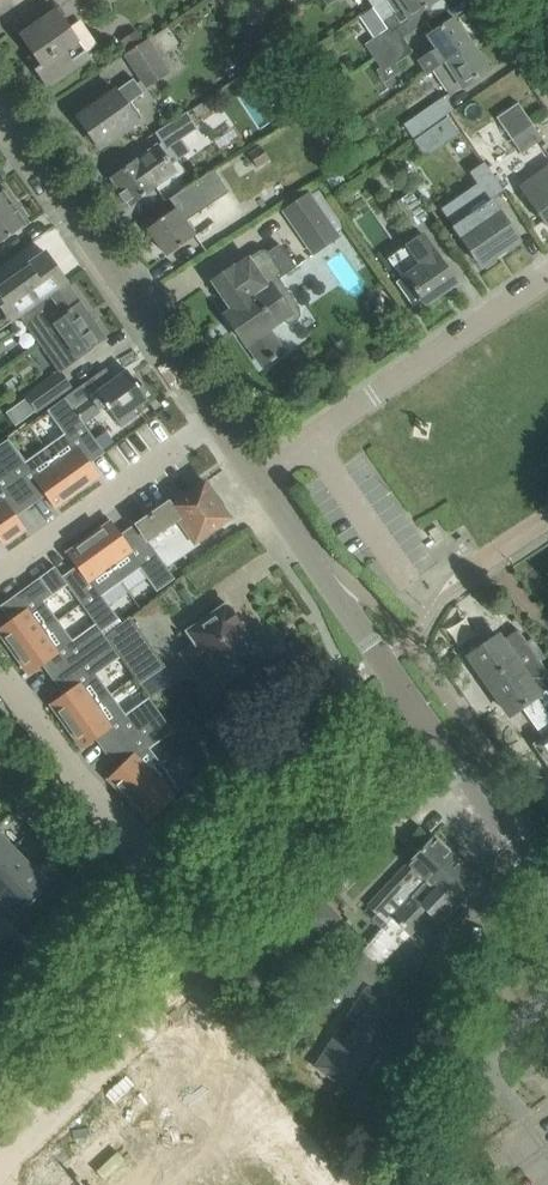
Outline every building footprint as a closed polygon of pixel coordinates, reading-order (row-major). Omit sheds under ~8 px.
[(370,8),(385,30),(365,43),(374,58),(404,38),(427,22),(421,12),(438,0),(382,0),(370,8)] [(56,9),(19,34),(41,66),(35,70),(48,88),(90,58),(56,9)] [(427,74),(433,70),(444,63),(472,44),(454,18),(427,36),(434,47),(417,59),(427,74)] [(168,27),(125,55),(146,86),(168,72),(158,56),(178,43),(168,27)] [(414,52),(404,38),(374,58),(384,72),(414,52)] [(472,44),(444,63),(433,70),(450,96),(461,88),(489,70),(472,44)] [(278,57),(260,69),(272,87),(290,75),(278,57)] [(115,90),(77,117),(99,148),(102,145),(103,146),(138,122),(126,105),(144,93),(133,78),(116,91),(115,90)] [(445,95),(404,123),(413,137),(455,109),(445,95)] [(542,139),(526,114),(518,103),(496,117),(504,129),(521,154),(542,139)] [(187,111),(155,133),(162,142),(137,160),(137,159),(111,178),(122,192),(121,194),(120,197),(123,201),(127,202),(128,201),(131,205),(181,169),(176,163),(192,152),(180,135),(196,124),(187,111)] [(261,146),(248,153),(257,167),(269,160),(261,146)] [(462,146),(456,154),(473,166),(479,158),(462,146)] [(491,200),(504,191),(483,161),(471,170),(486,192),(491,200)] [(547,225),(547,168),(520,187),(546,226),(547,225)] [(175,208),(148,228),(167,256),(195,236),(184,221),(228,191),(213,169),(169,199),(175,208)] [(26,225),(3,191),(0,193),(0,243),(26,225)] [(310,192),(281,212),(312,256),(341,236),(310,192)] [(397,202),(415,227),(429,218),(411,192),(397,202)] [(481,266),(483,265),(485,268),(496,261),(493,258),(519,240),(491,200),(486,192),(448,219),(481,266)] [(422,301),(425,305),(457,283),(422,234),(407,245),(421,264),(395,282),(413,308),(422,301)] [(234,267),(213,282),(232,310),(226,315),(246,344),(247,344),(261,365),(269,359),(271,362),(276,358),(275,356),(283,350),(269,329),(282,320),(287,324),(295,323),(300,316),(299,307),(279,278),(283,275),(295,267),(279,243),(267,251),(265,251),(264,250),(263,250),(262,250),(261,250),(260,251),(259,251),(234,268),(234,267)] [(19,316),(66,282),(58,271),(62,269),(56,261),(53,263),(44,252),(0,283),(0,329),(19,316)] [(60,373),(106,340),(80,302),(79,302),(66,283),(66,282),(19,316),(60,373)] [(106,368),(65,397),(65,398),(83,423),(106,406),(120,426),(135,415),(132,410),(147,399),(144,395),(147,390),(143,385),(138,386),(128,371),(114,380),(106,368)] [(60,372),(25,396),(35,410),(70,386),(60,372)] [(64,434),(46,447),(77,491),(99,475),(87,459),(102,449),(83,423),(65,398),(47,411),(64,434)] [(0,445),(0,461),(29,501),(42,491),(54,507),(77,491),(46,447),(25,461),(9,438),(0,445)] [(2,544),(25,528),(13,512),(29,501),(0,461),(0,541),(2,544)] [(169,502),(135,525),(137,528),(139,527),(166,566),(197,544),(195,541),(230,517),(205,482),(171,506),(169,502)] [(112,522),(90,537),(122,581),(140,569),(156,592),(175,579),(166,566),(139,527),(137,528),(123,538),(112,522)] [(79,570),(65,580),(68,585),(67,586),(94,623),(95,623),(101,632),(119,619),(109,606),(102,596),(120,583),(122,581),(90,537),(67,554),(79,570)] [(0,628),(0,632),(14,651),(59,620),(46,601),(67,586),(68,585),(65,580),(55,566),(4,603),(14,618),(0,628)] [(226,607),(225,605),(187,631),(195,643),(180,653),(193,671),(208,661),(223,683),(222,684),(237,707),(275,682),(260,660),(262,659),(240,626),(242,625),(229,605),(226,607)] [(130,616),(105,636),(140,685),(166,666),(130,616)] [(59,620),(14,651),(30,674),(46,662),(57,677),(108,640),(101,632),(95,623),(94,623),(72,639),(59,620)] [(523,706),(547,689),(547,674),(526,643),(517,630),(501,640),(498,635),(468,656),(510,715),(523,706)] [(67,692),(51,703),(67,725),(111,694),(98,675),(121,658),(108,640),(57,677),(67,692)] [(523,706),(544,738),(536,745),(547,762),(547,689),(523,706)] [(111,694),(67,725),(83,748),(99,736),(109,750),(110,751),(161,714),(148,696),(125,713),(111,694)] [(122,764),(108,778),(128,797),(161,764),(150,748),(173,732),(161,714),(110,751),(110,752),(122,764)] [(161,764),(128,797),(151,820),(165,807),(177,819),(196,804),(183,786),(179,789),(161,764)] [(199,776),(187,784),(198,798),(209,790),(199,776)] [(25,786),(15,796),(21,803),(32,793),(25,786)] [(32,793),(21,803),(28,810),(38,799),(32,793)] [(58,826),(47,836),(54,843),(64,833),(58,826)] [(13,847),(0,833),(0,860),(13,847)] [(64,833),(54,843),(61,850),(71,840),(64,833)] [(391,918),(453,854),(433,835),(367,905),(378,915),(370,923),(379,931),(391,918)] [(0,860),(0,897),(32,866),(13,847),(0,860)] [(440,925),(482,882),(453,854),(391,918),(379,931),(397,948),(429,914),(440,925)] [(0,897),(0,900),(17,917),(50,885),(32,866),(0,897)] [(254,940),(224,968),(226,970),(228,968),(234,975),(229,980),(253,1005),(277,981),(274,978),(295,958),(315,939),(318,942),(343,918),(319,893),(314,898),(310,894),(311,893),(310,892),(281,920),(274,913),(250,936),(254,940)] [(452,966),(449,965),(452,957),(434,950),(425,973),(443,980),(446,971),(449,972),(452,966)] [(350,970),(371,987),(385,970),(363,953),(350,970)] [(398,1009),(367,989),(317,1066),(347,1086),(398,1009)]
